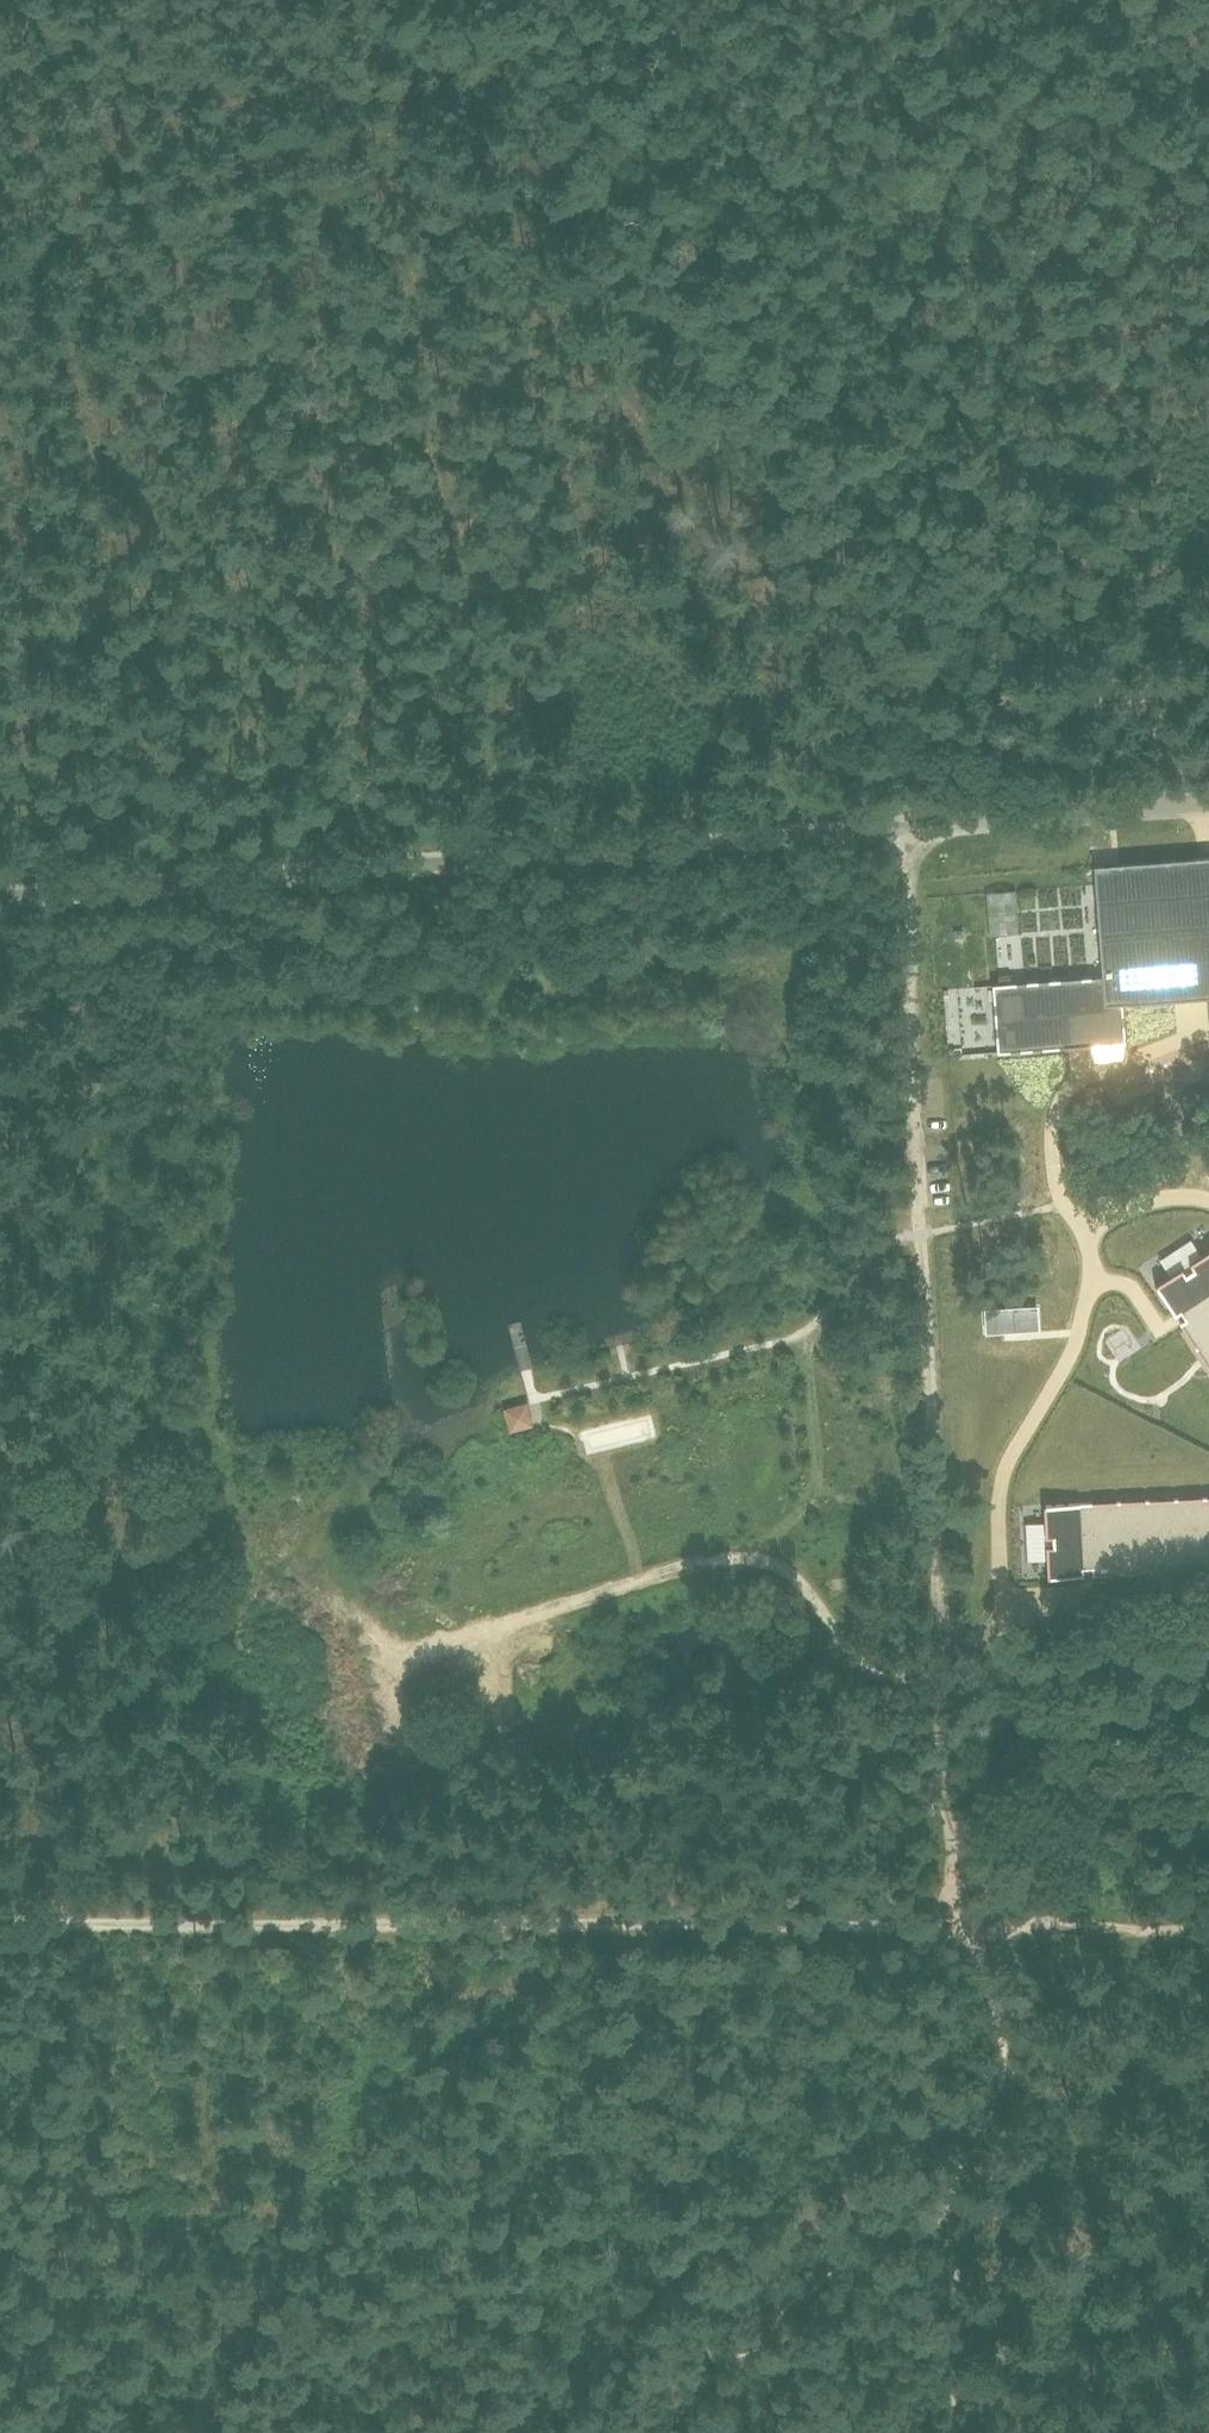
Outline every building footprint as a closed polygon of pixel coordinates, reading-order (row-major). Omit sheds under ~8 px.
[(992,984),(998,1052),(1093,1044),(1121,1042),(1125,1042),(1122,1004),(1208,998),(1208,857),(1093,866),(1102,976),(992,984)] [(1189,1263),(1193,1269),(1186,1273),(1182,1268),(1155,1285),(1175,1316),(1181,1312),(1185,1319),(1180,1323),(1208,1368),(1208,1250),(1189,1263)] [(987,1333),(1039,1330),(1037,1306),(985,1310),(987,1333)] [(502,1409),(509,1433),(533,1426),(527,1402),(502,1409)] [(1043,1505),(1045,1537),(1052,1537),(1053,1546),(1046,1546),(1048,1578),(1084,1576),(1084,1569),(1092,1568),(1093,1575),(1208,1569),(1208,1496),(1043,1505)]
